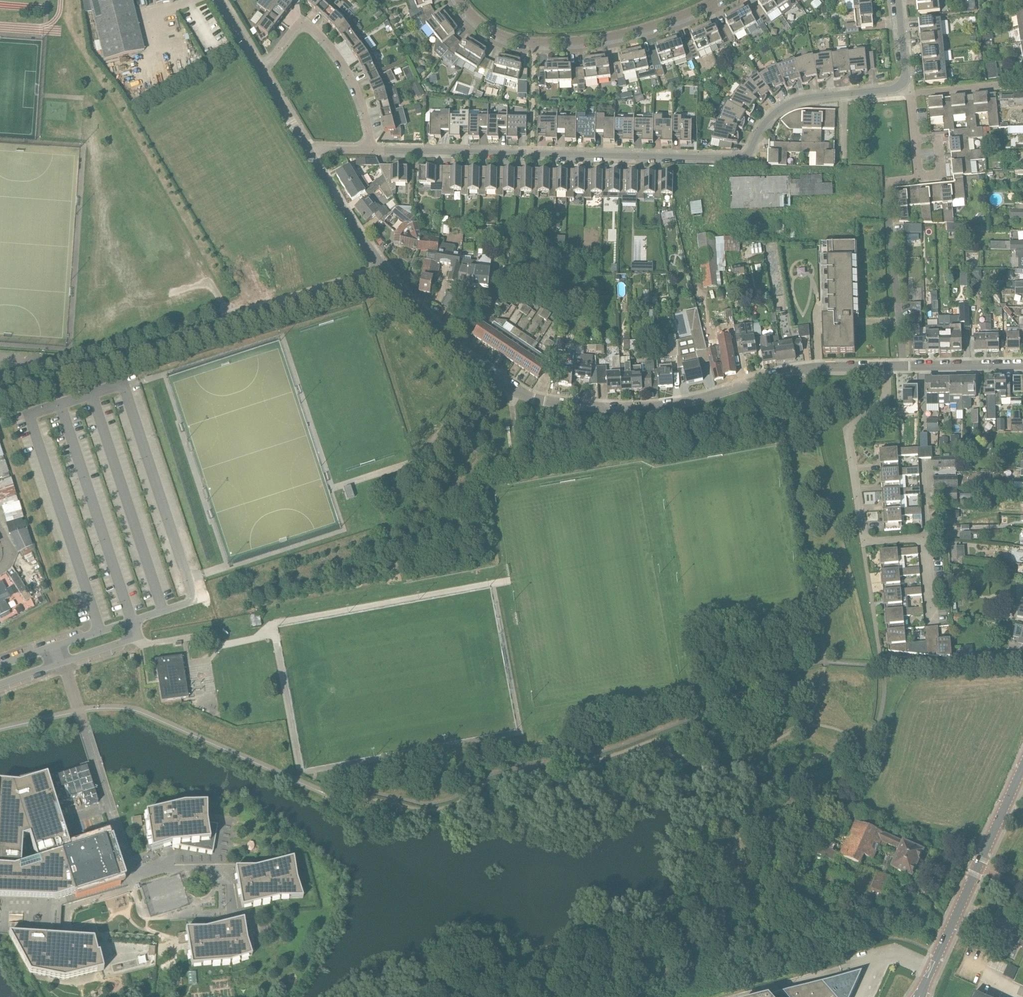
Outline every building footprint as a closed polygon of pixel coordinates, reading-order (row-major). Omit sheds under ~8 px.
[(83,14),(91,12),(89,1),(91,0),(81,0),(83,14)] [(91,0),(89,1),(91,12),(103,62),(104,61),(145,52),(132,0),(93,0),(91,0)] [(267,12),(280,22),(292,7),(287,3),(289,1),(288,0),(276,0),(274,3),(270,0),(260,0),(257,4),(267,12)] [(334,5),(328,0),(311,0),(308,4),(322,17),(334,5)] [(433,11),(430,5),(432,5),(432,2),(437,0),(414,0),(418,10),(414,11),(419,19),(433,11)] [(778,10),(771,0),(759,0),(760,3),(758,4),(760,6),(755,10),(764,24),(769,20),(767,17),(778,10)] [(796,1),(795,0),(771,0),(778,10),(788,3),(790,5),(796,1)] [(871,9),(870,0),(853,0),(854,10),(871,9)] [(940,12),(939,0),(917,0),(918,15),(940,12)] [(338,1),(334,5),(322,17),(336,30),(335,30),(336,31),(349,19),(353,15),(348,10),(349,9),(341,1),(339,3),(338,1)] [(758,27),(764,24),(755,10),(750,13),(748,11),(746,12),(743,7),(734,12),(745,31),(756,24),(758,27)] [(859,29),(873,28),(871,9),(854,10),(856,25),(846,27),(846,35),(859,34),(859,29)] [(426,25),(434,35),(451,21),(445,13),(440,17),(438,15),(436,16),(433,11),(419,19),(415,21),(419,28),(423,26),(423,27),(426,25)] [(280,22),(267,12),(254,28),(259,37),(264,34),(268,37),(280,22)] [(734,37),(745,31),(734,12),(725,17),(728,22),(726,23),(727,25),(722,28),(729,43),(735,40),(734,37)] [(347,46),(361,36),(349,19),(336,31),(347,46)] [(446,53),(457,41),(453,37),(455,35),(453,33),(458,29),(451,21),(434,35),(442,45),(440,47),(446,53)] [(921,38),(942,36),(941,21),(919,23),(921,38)] [(723,46),(729,43),(722,28),(717,31),(716,28),(713,30),(711,24),(701,28),(710,48),(722,43),(723,46)] [(698,53),(710,48),(701,28),(692,32),(694,38),(692,39),(693,41),(687,44),(693,59),(700,56),(698,53)] [(358,62),(373,53),(361,36),(347,46),(358,61),(358,62)] [(922,54),(944,52),(942,36),(921,38),(922,54)] [(687,62),(693,59),(687,44),(682,46),(681,43),(678,44),(677,38),(667,42),(674,62),(676,68),(688,64),(687,62)] [(455,57),(466,63),(478,45),(469,39),(466,44),(464,43),(462,45),(457,41),(446,53),(453,59),(455,57)] [(662,66),(674,62),(667,42),(657,45),(659,51),(656,51),(657,54),(651,55),(656,72),(663,70),(662,66)] [(475,73),(484,77),(490,61),(484,59),(486,57),(483,55),(487,50),(478,45),(466,63),(477,70),(475,73)] [(649,74),(656,72),(651,55),(646,57),(645,55),(643,55),(641,49),(631,52),(636,73),(648,70),(649,74)] [(849,53),(850,74),(850,79),(855,79),(857,78),(861,75),(861,73),(868,72),(867,69),(875,69),(873,53),(866,54),(865,51),(854,52),(854,53),(849,53)] [(624,76),(636,73),(631,52),(621,54),(622,60),(620,60),(620,63),(615,64),(618,80),(624,79),(624,76)] [(844,74),(850,74),(849,53),(849,52),(848,53),(837,54),(837,55),(832,55),(833,76),(834,81),(838,80),(841,79),(845,77),(844,74)] [(924,69),(946,67),(944,52),(922,54),(924,69)] [(366,78),(382,71),(373,53),(358,62),(366,78)] [(828,76),(833,76),(832,55),(832,54),(831,54),(820,55),(820,56),(814,58),(817,77),(818,82),(820,82),(822,82),(825,81),(827,79),(828,79),(828,76)] [(493,77),(505,80),(511,59),(501,56),(499,62),(496,61),(496,64),(490,61),(484,77),(492,80),(493,77)] [(811,78),(817,77),(814,58),(813,56),(812,56),(812,57),(802,59),(795,61),(800,81),(802,86),(804,85),(808,84),(810,82),(812,81),(811,78)] [(611,82),(618,80),(615,64),(609,65),(609,63),(606,63),(605,57),(595,58),(598,80),(610,78),(611,82)] [(585,82),(598,80),(595,58),(585,60),(585,66),(583,66),(583,68),(577,69),(579,86),(585,85),(585,82)] [(518,86),(527,87),(527,70),(521,70),(522,68),(519,67),(521,61),(511,59),(505,80),(518,83),(518,86)] [(795,82),(800,81),(795,61),(795,60),(784,64),(778,67),(785,86),(787,90),(791,89),(793,87),(796,85),(795,82)] [(572,86),(579,86),(577,69),(571,70),(571,67),(569,67),(568,61),(558,62),(559,83),(571,83),(572,86)] [(546,84),(559,83),(558,62),(548,62),(548,68),(545,68),(545,70),(539,70),(539,87),(546,87),(546,84)] [(998,79),(996,64),(985,65),(987,80),(998,79)] [(780,88),(785,86),(778,67),(777,66),(776,66),(766,71),(759,76),(770,92),(773,97),(775,96),(777,94),(779,93),(781,90),(780,88)] [(924,69),(926,85),(947,83),(946,67),(924,69)] [(383,74),(382,71),(366,78),(374,95),(374,96),(391,90),(388,84),(395,81),(390,70),(383,74)] [(765,96),(770,92),(759,76),(758,75),(749,82),(743,88),(757,102),(760,105),(764,103),(766,99),(767,97),(765,96)] [(730,104),(746,114),(750,117),(752,115),(754,111),(755,108),(753,106),(757,102),(743,88),(741,87),(734,96),(730,104)] [(374,96),(379,114),(396,110),(395,105),(399,104),(395,88),(391,90),(374,96)] [(973,102),(975,115),(988,113),(990,128),(999,127),(996,94),(995,94),(996,99),(987,100),(987,95),(973,97),(973,102)] [(1013,96),(1014,108),(1022,108),(1022,95),(1013,96)] [(976,129),(975,115),(973,102),(965,102),(964,97),(951,99),(951,104),(953,117),(965,116),(967,130),(976,129)] [(954,131),(953,117),(951,104),(943,105),(942,100),(928,101),(928,102),(930,119),(943,118),(945,133),(954,132),(954,131)] [(720,121),(738,128),(743,130),(744,126),(745,124),(745,120),(743,119),(746,114),(730,104),(728,102),(722,113),(720,121)] [(401,131),(396,110),(379,114),(384,133),(390,132),(391,137),(401,137),(401,131)] [(802,144),(812,144),(813,116),(804,115),(803,111),(799,112),(795,113),(792,114),(788,116),(784,119),(781,121),(790,130),(803,130),(802,144)] [(822,129),(835,129),(835,111),(822,111),(821,116),(813,116),(812,144),(821,144),(822,129)] [(441,132),(449,132),(450,117),(450,112),(450,113),(441,112),(441,117),(430,116),(430,126),(427,126),(427,136),(430,136),(430,138),(441,139),(441,132)] [(460,133),(468,133),(469,117),(469,113),(460,113),(460,117),(450,117),(449,132),(449,139),(460,139),(460,133)] [(479,133),(487,133),(488,118),(489,113),(488,113),(479,113),(479,118),(469,117),(468,133),(468,139),(479,140),(479,133)] [(498,134),(507,134),(508,118),(508,114),(507,114),(498,114),(498,118),(488,118),(487,133),(487,140),(498,140),(498,134)] [(576,142),(576,136),(576,120),(566,120),(566,115),(558,115),(557,115),(557,119),(557,135),(565,135),(565,142),(576,142)] [(595,142),(596,136),(595,120),(586,120),(586,116),(577,116),(577,115),(576,115),(576,120),(576,136),(584,136),(584,142),(595,142)] [(615,143),(615,136),(614,121),(605,121),(605,116),(596,116),(595,116),(595,120),(596,136),(604,136),(604,143),(615,143)] [(634,143),(634,137),(634,121),(624,121),(624,117),(615,117),(615,116),(614,121),(615,136),(623,137),(623,143),(634,143)] [(653,144),(653,137),(653,122),(643,121),(643,117),(634,117),(634,121),(634,137),(642,137),(642,144),(653,144)] [(672,144),(672,138),(672,122),(662,122),(662,118),(654,118),(654,117),(653,117),(653,122),(653,137),(661,138),(661,144),(672,144)] [(518,136),(526,136),(527,119),(508,118),(507,134),(506,140),(518,140),(518,136)] [(672,122),(672,138),(680,138),(680,144),(691,145),(691,142),(694,142),(694,132),(692,132),(692,123),(681,122),(682,118),(672,118),(672,122)] [(557,141),(557,135),(557,119),(538,119),(537,136),(546,136),(546,141),(557,141)] [(731,149),(732,144),(738,145),(738,142),(739,140),(739,137),(738,134),(736,133),(738,128),(720,121),(717,121),(714,132),(715,132),(713,139),(712,139),(719,141),(718,149),(731,149)] [(1008,128),(1008,136),(1022,136),(1022,127),(1008,128)] [(956,154),(969,152),(967,140),(983,138),(982,128),(976,129),(967,130),(954,131),(954,132),(955,140),(950,141),(951,154),(956,154)] [(802,154),(802,144),(774,143),(774,152),(769,152),(769,166),(787,166),(787,153),(802,154)] [(802,144),(802,154),(816,154),(816,167),(834,167),(834,154),(830,153),(830,144),(821,144),(812,144),(802,144)] [(954,183),(963,182),(962,176),(971,175),(970,162),(984,160),(983,151),(969,152),(956,154),(957,162),(952,163),(954,183)] [(344,188),(358,179),(350,167),(336,175),(344,188)] [(384,175),(386,182),(392,193),(396,191),(396,184),(408,184),(408,168),(386,168),(381,170),(384,175)] [(442,196),(444,196),(444,175),(436,175),(436,169),(420,169),(419,184),(431,185),(431,191),(435,191),(435,199),(442,199),(442,196)] [(454,190),(461,191),(462,180),(462,170),(451,169),(450,175),(444,175),(444,196),(454,196),(454,190)] [(468,191),(479,191),(479,180),(480,170),(468,170),(468,180),(462,180),(461,191),(461,196),(468,196),(468,191)] [(486,191),(496,192),(497,181),(497,170),(486,170),(485,181),(479,180),(479,191),(479,196),(486,197),(486,191)] [(504,192),(514,192),(515,181),(515,171),(503,170),(503,181),(497,181),(496,192),(496,197),(503,197),(504,192)] [(531,198),(535,198),(535,182),(532,182),(532,171),(521,171),(521,181),(515,181),(514,192),(514,197),(521,197),(521,192),(531,192),(531,198)] [(550,193),(550,182),(550,172),(538,171),(538,182),(535,182),(535,198),(538,198),(539,192),(550,193)] [(556,193),(567,193),(568,182),(568,172),(556,172),(556,182),(550,182),(550,193),(549,198),(556,198),(556,193)] [(574,193),(584,193),(585,182),(585,172),(574,172),(574,182),(568,182),(567,193),(566,198),(574,199),(574,193)] [(591,194),(602,194),(603,183),(603,173),(591,172),(591,183),(585,182),(584,193),(584,199),(591,199),(591,194)] [(609,194),(619,194),(620,183),(621,173),(609,173),(609,183),(603,183),(602,194),(602,199),(609,199),(609,194)] [(627,194),(637,194),(638,184),(638,173),(626,173),(626,183),(620,183),(619,194),(619,200),(627,200),(627,194)] [(644,195),(655,195),(655,184),(656,174),(644,173),(644,184),(638,184),(637,194),(637,200),(644,200),(644,195)] [(655,184),(655,195),(654,200),(662,200),(662,195),(673,195),(673,174),(662,174),(661,184),(655,184)] [(824,183),(823,174),(800,175),(800,179),(792,180),(793,197),(834,196),(833,183),(824,183)] [(373,184),(371,185),(375,191),(379,188),(386,182),(384,175),(373,184)] [(731,177),(732,210),(787,208),(786,191),(792,190),(792,175),(731,177)] [(352,201),(365,193),(363,190),(369,187),(362,177),(358,179),(344,188),(352,201)] [(386,182),(379,188),(387,200),(393,196),(392,193),(386,182)] [(942,189),(942,203),(944,223),(954,224),(952,202),(965,200),(963,182),(954,183),(950,184),(950,189),(942,189)] [(930,204),(942,203),(942,189),(941,184),(927,186),(928,191),(919,192),(920,205),(922,223),(932,223),(930,204)] [(907,206),(920,205),(919,192),(919,187),(905,188),(906,193),(896,194),(899,222),(909,222),(907,206)] [(379,221),(390,213),(384,205),(379,209),(369,196),(368,197),(355,208),(362,217),(361,217),(362,219),(363,218),(366,223),(375,216),(379,221)] [(692,214),(703,213),(703,200),(692,201),(692,214)] [(419,250),(421,237),(418,224),(417,224),(416,218),(399,207),(392,213),(404,223),(396,232),(394,243),(410,249),(419,250)] [(663,212),(663,223),(675,222),(675,211),(663,212)] [(1015,211),(1010,211),(1010,220),(1022,220),(1022,211),(1015,211)] [(951,232),(961,233),(961,225),(943,224),(943,228),(947,228),(947,232),(948,232),(947,236),(951,236),(951,232)] [(904,225),(904,233),(922,234),(922,226),(904,225)] [(961,233),(971,233),(971,225),(961,225),(961,233)] [(734,251),(733,234),(699,236),(700,251),(703,251),(705,287),(726,286),(724,252),(734,251)] [(431,295),(434,279),(429,278),(432,262),(436,263),(438,254),(439,244),(440,239),(421,237),(419,250),(428,251),(427,261),(425,260),(419,293),(431,295)] [(1010,238),(1010,242),(990,242),(990,250),(1016,251),(1022,251),(1022,238),(1010,238)] [(429,278),(434,279),(435,279),(439,273),(441,264),(452,266),(448,285),(456,287),(459,278),(460,267),(461,268),(462,257),(461,257),(462,254),(454,253),(455,246),(439,244),(438,254),(436,263),(432,262),(429,278)] [(859,318),(859,317),(857,244),(856,244),(827,245),(820,245),(823,354),(855,353),(854,325),(854,318),(858,318),(859,318)] [(491,267),(492,257),(482,256),(478,256),(478,262),(476,270),(475,270),(474,288),(489,289),(489,284),(503,285),(504,273),(490,272),(490,271),(486,271),(487,267),(491,267)] [(460,279),(468,280),(471,261),(471,258),(462,257),(461,268),(460,279)] [(467,288),(474,288),(475,270),(476,270),(478,262),(471,261),(468,280),(467,288)] [(642,273),(653,273),(653,265),(642,265),(642,273)] [(733,275),(744,273),(743,265),(732,267),(733,275)] [(970,287),(977,295),(984,290),(976,282),(970,287)] [(441,306),(448,309),(453,297),(447,294),(441,306)] [(931,314),(938,314),(937,297),(929,297),(929,302),(927,303),(927,311),(931,311),(931,314)] [(501,312),(506,305),(502,302),(498,310),(501,312)] [(951,353),(962,353),(962,331),(969,330),(968,304),(959,304),(959,319),(954,319),(954,318),(950,318),(951,353)] [(506,305),(501,312),(505,314),(509,307),(506,305)] [(523,314),(527,307),(524,305),(519,312),(523,314)] [(527,307),(523,314),(526,316),(531,309),(527,307)] [(1006,307),(1004,310),(1010,317),(1013,314),(1006,307)] [(542,319),(547,312),(543,310),(539,317),(542,319)] [(757,354),(755,341),(754,337),(753,325),(739,327),(737,310),(732,311),(735,335),(736,340),(740,339),(741,346),(742,345),(744,355),(757,354)] [(716,337),(718,346),(722,374),(724,373),(725,376),(735,374),(730,336),(735,335),(732,311),(725,312),(729,335),(717,337),(716,337)] [(927,353),(926,340),(920,340),(920,328),(922,327),(921,311),(912,311),(913,353),(927,353)] [(482,342),(494,323),(496,321),(496,320),(500,315),(496,312),(487,326),(482,323),(473,336),(482,342)] [(547,312),(542,319),(546,321),(551,314),(547,312)] [(951,353),(950,318),(950,312),(943,312),(943,317),(943,329),(939,329),(939,353),(951,353)] [(986,353),(985,318),(985,317),(980,317),(981,325),(980,325),(980,332),(981,332),(981,337),(974,337),(974,353),(986,353)] [(999,352),(999,336),(991,336),(991,332),(992,332),(991,317),(985,318),(986,353),(999,352)] [(682,355),(677,357),(677,358),(678,370),(683,369),(687,384),(703,380),(699,363),(710,361),(707,350),(699,318),(691,320),(693,331),(690,332),(695,351),(694,351),(695,355),(683,358),(682,355)] [(482,342),(490,347),(502,329),(494,323),(482,342)] [(753,325),(754,337),(761,337),(760,324),(753,325)] [(800,338),(810,337),(809,326),(798,327),(800,338)] [(927,353),(939,353),(939,329),(939,326),(926,327),(926,340),(927,353)] [(490,347),(497,352),(510,334),(502,329),(490,347)] [(1007,352),(1019,352),(1018,329),(1006,329),(1007,352)] [(497,352),(505,357),(518,339),(510,334),(497,352)] [(677,358),(677,357),(677,344),(675,336),(668,336),(669,344),(669,358),(677,358)] [(763,365),(776,363),(774,345),(780,344),(779,337),(771,338),(759,339),(760,348),(763,365)] [(505,357),(514,363),(526,344),(518,339),(505,357)] [(546,349),(550,342),(547,339),(542,346),(546,349)] [(776,363),(795,360),(794,353),(802,351),(801,341),(792,342),(780,344),(774,345),(776,363)] [(550,342),(546,349),(549,351),(554,344),(550,342)] [(514,363),(522,368),(534,350),(526,344),(514,363)] [(722,374),(718,346),(713,347),(714,348),(707,350),(710,361),(715,381),(723,379),(722,374)] [(530,374),(530,373),(542,355),(541,355),(535,350),(534,350),(522,368),(530,374)] [(530,374),(538,379),(550,361),(542,355),(530,373),(530,374)] [(593,385),(595,371),(592,371),(593,365),(593,356),(584,355),(576,355),(574,366),(573,376),(590,379),(589,386),(593,385)] [(621,392),(620,365),(619,357),(613,357),(613,374),(607,374),(607,366),(596,367),(596,371),(595,371),(593,385),(607,385),(607,393),(621,392)] [(647,389),(658,388),(658,370),(655,370),(654,362),(645,362),(646,365),(641,365),(641,367),(630,367),(631,374),(631,392),(647,391),(647,389)] [(571,386),(573,376),(574,366),(562,364),(559,384),(571,386)] [(621,392),(631,392),(631,374),(630,367),(630,364),(620,365),(621,392)] [(657,366),(658,370),(658,388),(673,388),(672,365),(657,366)] [(1013,377),(1013,393),(1022,393),(1022,377),(1013,377)] [(926,406),(938,406),(938,380),(931,380),(931,378),(926,378),(926,396),(926,406)] [(1011,399),(1010,395),(1010,382),(1006,382),(1006,378),(994,379),(995,407),(1002,407),(1001,400),(1007,400),(1007,399),(1011,399)] [(963,409),(962,403),(962,379),(949,380),(950,405),(958,405),(958,410),(963,409)] [(975,401),(975,398),(975,379),(962,379),(962,403),(975,403),(975,401)] [(996,420),(995,407),(994,379),(987,379),(987,385),(984,385),(985,398),(989,397),(989,407),(987,407),(987,420),(996,420)] [(938,406),(950,405),(949,380),(938,380),(938,406)] [(912,406),(913,403),(918,402),(918,387),(903,387),(903,406),(912,406)] [(1013,421),(1011,421),(1011,427),(1022,427),(1022,425),(1022,421),(1020,421),(1020,412),(1013,412),(1013,421)] [(927,434),(939,433),(938,421),(933,421),(933,419),(927,419),(927,434)] [(951,443),(959,443),(959,435),(951,435),(951,443)] [(940,446),(948,446),(948,438),(940,438),(940,446)] [(881,471),(898,470),(898,457),(918,456),(917,449),(897,450),(897,447),(882,448),(882,451),(880,451),(881,471)] [(0,483),(0,502),(16,497),(0,448),(0,482),(0,483)] [(917,449),(918,456),(918,459),(932,458),(932,448),(917,449)] [(957,458),(933,459),(934,470),(958,469),(957,458)] [(882,491),(900,490),(899,477),(919,476),(919,468),(898,470),(881,471),(882,491)] [(934,491),(957,490),(957,478),(934,479),(934,491)] [(344,488),(348,500),(355,497),(351,486),(344,488)] [(883,511),(901,510),(900,497),(920,496),(920,488),(900,490),(882,491),(883,511)] [(935,502),(958,502),(957,490),(934,491),(935,502)] [(960,500),(974,500),(974,491),(960,491),(960,500)] [(884,531),(902,530),(901,517),(921,516),(921,508),(901,510),(883,511),(884,531)] [(18,553),(32,547),(24,520),(7,525),(10,535),(18,553)] [(971,533),(964,533),(960,535),(960,540),(971,541),(971,533)] [(964,547),(956,548),(957,558),(965,557),(964,547)] [(881,572),(899,570),(898,558),(918,556),(917,549),(880,552),(881,572)] [(883,592),(901,590),(900,577),(920,576),(919,568),(899,570),(881,572),(883,592)] [(25,602),(31,598),(16,573),(9,577),(25,602)] [(10,611),(5,600),(9,598),(2,582),(0,583),(0,615),(10,611)] [(885,612),(903,610),(901,597),(922,596),(921,588),(901,590),(883,592),(885,612)] [(887,632),(904,630),(903,617),(923,616),(923,608),(903,610),(885,612),(887,632)] [(925,642),(927,656),(952,658),(950,640),(939,641),(938,627),(931,628),(932,641),(925,642)] [(927,656),(925,642),(906,644),(904,630),(887,632),(888,652),(927,656)] [(161,703),(188,698),(181,657),(155,662),(161,703)] [(87,807),(99,804),(89,768),(58,776),(62,789),(68,787),(71,799),(84,796),(87,807)] [(0,783),(0,897),(28,898),(42,899),(58,899),(126,879),(111,830),(69,844),(65,834),(47,776),(19,784),(0,783)] [(146,815),(152,851),(171,845),(213,853),(218,825),(207,823),(207,805),(184,805),(146,815)] [(134,816),(135,826),(143,825),(142,816),(134,816)] [(873,861),(880,846),(878,845),(883,834),(855,822),(838,858),(860,867),(864,857),(873,861)] [(884,833),(883,834),(878,845),(880,846),(885,848),(887,845),(896,849),(897,848),(901,850),(892,868),(912,877),(923,852),(902,843),(902,842),(884,833)] [(837,857),(838,854),(827,849),(820,846),(817,854),(835,862),(837,857)] [(278,899),(303,898),(294,859),(263,866),(235,868),(242,908),(269,901),(278,899)] [(877,873),(874,882),(832,867),(830,872),(824,870),(821,879),(869,896),(881,900),(890,878),(877,873)] [(58,908),(58,899),(42,899),(28,898),(26,920),(25,935),(57,937),(58,908)] [(191,958),(192,966),(231,963),(252,956),(249,946),(247,941),(244,920),(225,925),(206,929),(186,929),(191,958)] [(94,939),(57,937),(25,935),(9,934),(30,974),(65,980),(102,971),(104,971),(100,953),(98,954),(94,939)] [(1014,978),(1019,967),(1010,963),(1005,974),(1014,978)] [(863,972),(774,996),(851,996),(863,972)]
